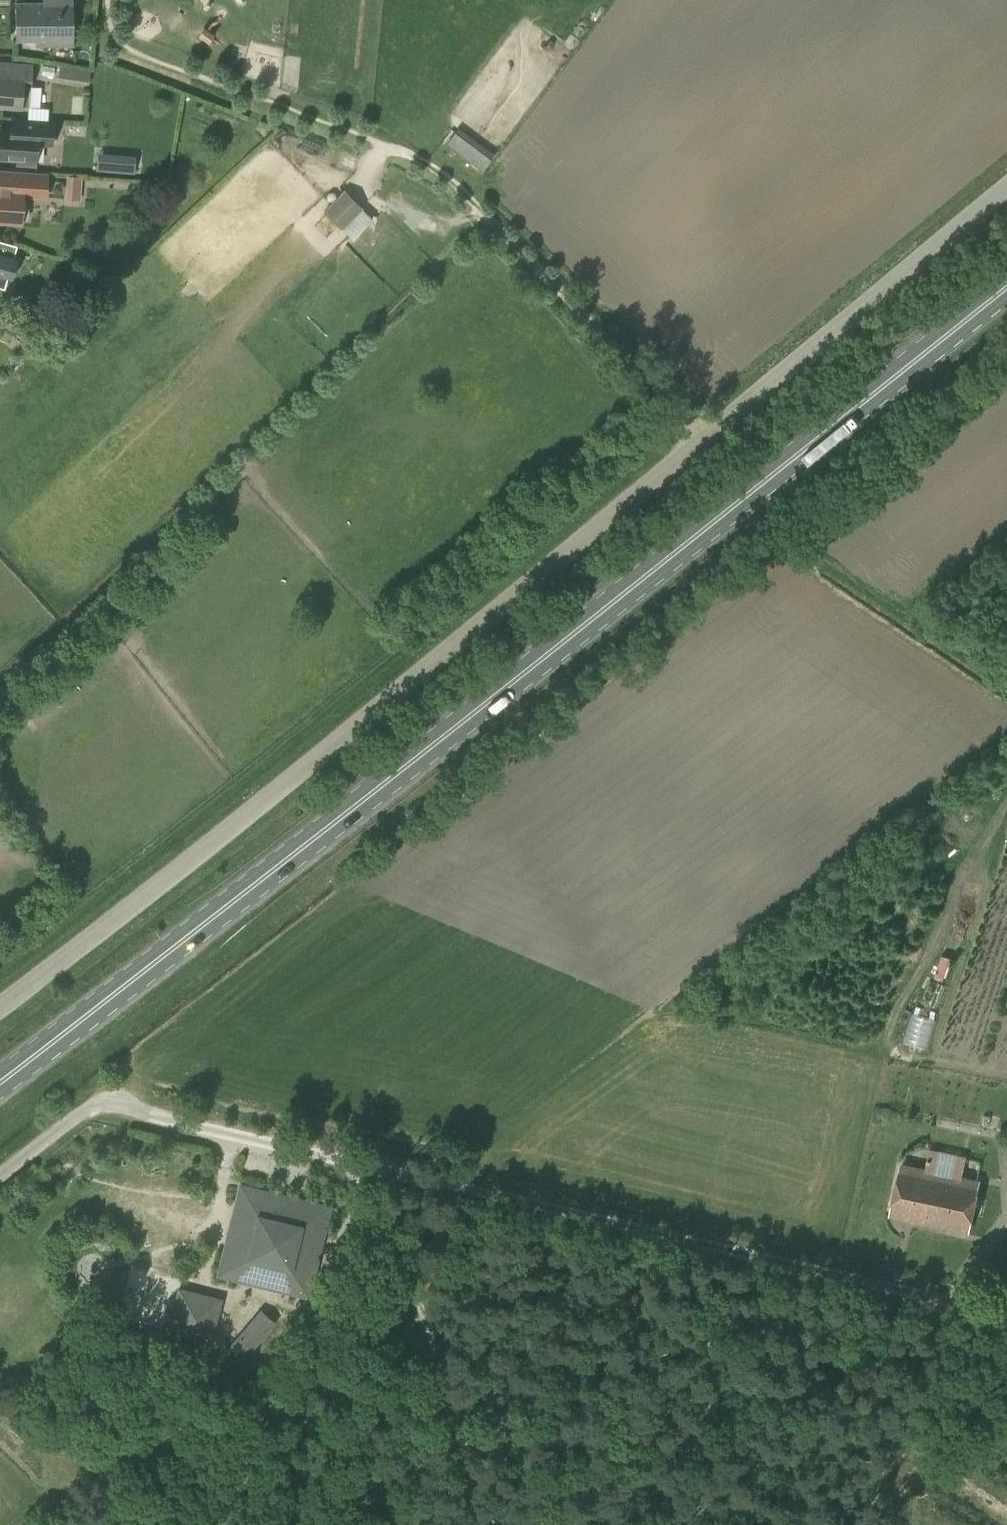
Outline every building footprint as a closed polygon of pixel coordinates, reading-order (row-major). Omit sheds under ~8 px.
[(72,0),(62,0),(62,2),(16,2),(16,40),(44,40),(44,45),(74,45),(73,2),(72,0)] [(32,66),(13,64),(12,78),(0,77),(0,104),(29,106),(32,66)] [(54,76),(56,66),(43,64),(41,74),(54,76)] [(88,84),(90,70),(59,66),(58,79),(88,84)] [(54,122),(21,120),(20,132),(0,130),(0,157),(18,159),(17,163),(36,164),(38,145),(52,146),(54,122)] [(484,146),(458,127),(447,142),(472,162),(484,146)] [(46,175),(12,173),(11,188),(0,187),(0,220),(20,222),(20,219),(25,220),(29,217),(29,206),(27,202),(22,202),(22,195),(44,197),(46,175)] [(81,200),(82,176),(67,175),(66,199),(81,200)] [(342,229),(363,207),(344,189),(323,210),(342,229)] [(17,258),(13,257),(16,245),(0,240),(0,287),(4,288),(7,276),(11,277),(17,258)] [(912,1013),(906,1041),(928,1045),(934,1017),(912,1013)] [(967,1229),(977,1181),(901,1164),(891,1212),(967,1229)] [(230,1248),(226,1248),(220,1272),(306,1293),(326,1207),(302,1201),(301,1205),(262,1197),(263,1192),(241,1186),(235,1209),(239,1210),(230,1248)] [(178,1286),(167,1332),(211,1343),(222,1297),(178,1286)] [(259,1313),(238,1337),(252,1348),(272,1324),(259,1313)]
